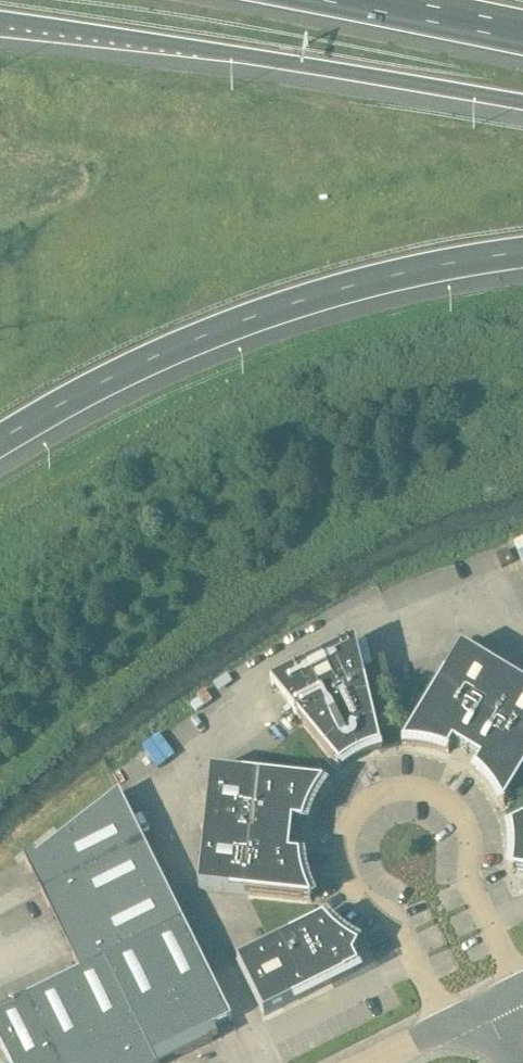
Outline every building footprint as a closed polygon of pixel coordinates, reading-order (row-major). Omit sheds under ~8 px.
[(502,568),(513,562),(507,551),(496,557),(502,568)] [(312,663),(359,756),(363,753),(363,755),(373,751),(382,748),(382,746),(380,747),(379,740),(368,693),(367,689),(356,641),(312,663)] [(467,752),(512,678),(462,647),(434,693),(407,738),(404,743),(401,743),(401,745),(417,746),(433,749),(449,754),(449,752),(449,751),(453,744),(467,752)] [(355,758),(359,756),(312,663),(270,684),(301,721),(301,722),(303,724),(334,762),(339,767),(338,768),(339,770),(347,764),(355,759),(355,758)] [(467,752),(481,761),(476,768),(474,769),(486,781),(496,793),(504,807),(506,806),(504,804),(508,799),(522,775),(522,685),(512,678),(467,752)] [(204,830),(291,840),(293,824),(301,824),(301,826),(303,826),(308,811),(316,796),(325,783),(323,782),(322,784),(315,783),(316,783),(264,777),(241,775),(211,772),(204,830)] [(42,895),(145,844),(119,793),(37,857),(34,852),(23,857),(26,862),(42,895)] [(517,824),(513,826),(512,825),(510,826),(513,842),(513,858),(511,874),(513,874),(514,872),(522,874),(522,821),(517,824)] [(289,856),(291,840),(204,830),(198,889),(245,894),(251,895),(303,901),(303,900),(309,901),(310,903),(312,902),(306,887),(302,872),(300,856),(298,856),(298,857),(289,856)] [(61,934),(164,883),(145,844),(42,895),(61,934)] [(80,973),(105,961),(144,942),(183,922),(164,883),(61,934),(80,972),(80,973)] [(334,930),(323,919),(321,920),(322,921),(318,923),(317,922),(294,934),(271,946),(237,963),(264,1017),(311,993),(312,993),(340,979),(340,978),(358,968),(353,958),(357,949),(359,951),(360,949),(346,940),(334,930)] [(232,1020),(184,923),(183,922),(144,942),(197,1049),(212,1042),(212,1040),(216,1038),(212,1030),(232,1020)] [(197,1049),(144,942),(105,961),(155,1062),(169,1062),(197,1049)] [(105,961),(80,973),(80,972),(65,979),(107,1062),(155,1062),(105,961)] [(65,979),(27,999),(58,1062),(107,1062),(65,979)] [(27,999),(0,1012),(0,1045),(9,1062),(58,1062),(27,999)]
